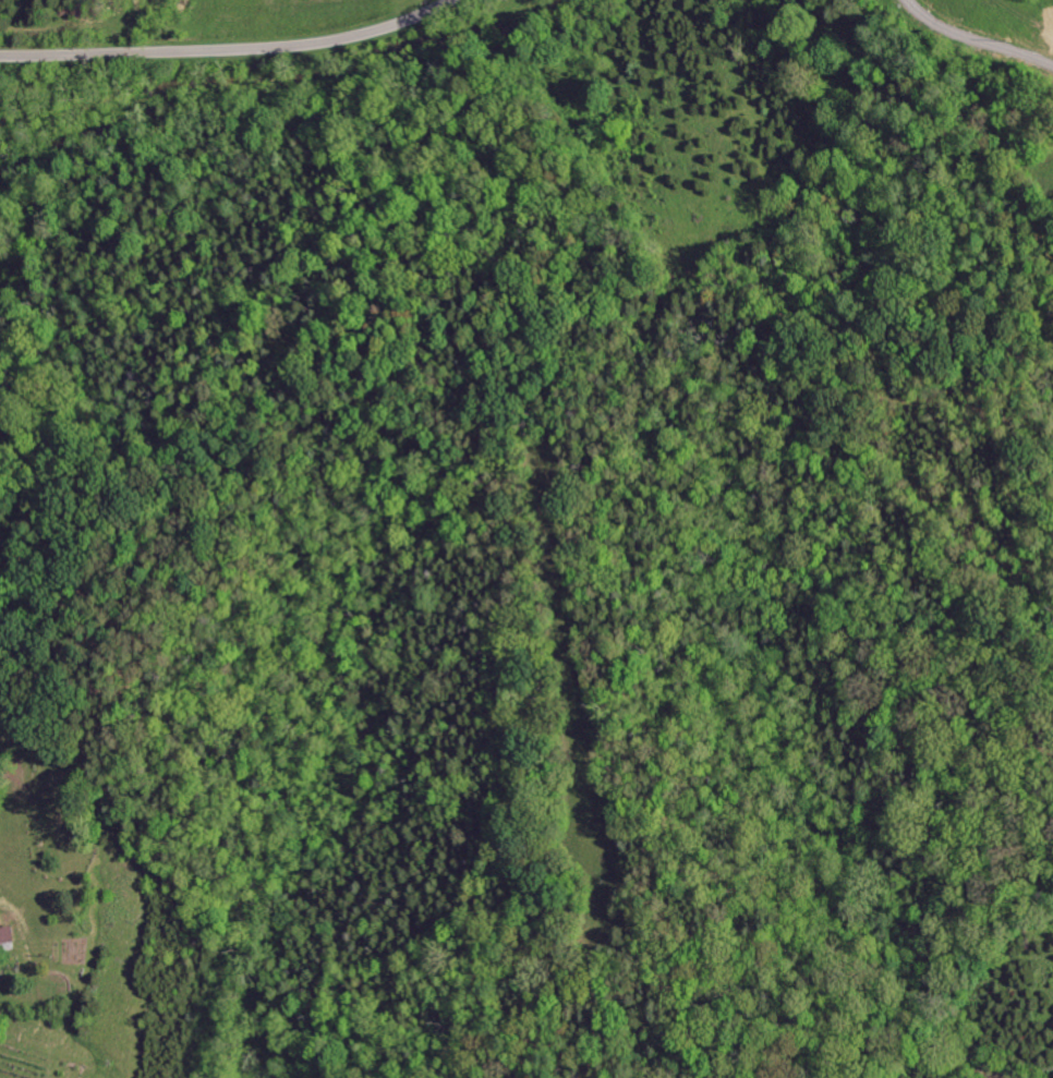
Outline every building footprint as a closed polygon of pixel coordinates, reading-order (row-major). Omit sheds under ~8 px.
[(14,927),(0,929),(0,946),(16,944),(14,927)]
